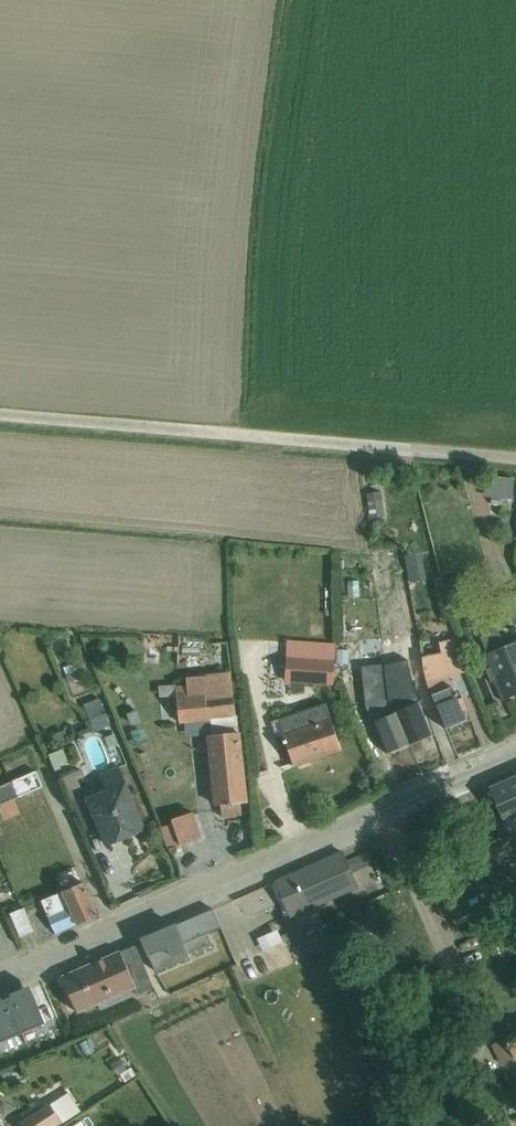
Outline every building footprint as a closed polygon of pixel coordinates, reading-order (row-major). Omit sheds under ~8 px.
[(487,476),(485,497),(513,499),(515,479),(487,476)] [(382,492),(367,494),(371,519),(385,517),(382,492)] [(480,637),(487,654),(484,655),(489,668),(486,669),(491,683),(495,681),(503,702),(515,697),(515,642),(506,646),(499,629),(480,637)] [(396,715),(409,745),(431,735),(418,704),(410,707),(404,693),(408,693),(415,692),(415,693),(422,692),(429,691),(423,669),(413,670),(413,672),(409,672),(407,655),(404,656),(404,654),(405,654),(402,633),(384,636),(386,655),(385,655),(388,676),(386,676),(388,697),(396,715)] [(441,654),(423,657),(428,686),(446,729),(467,720),(450,680),(449,674),(461,672),(464,671),(456,638),(438,642),(441,654)] [(388,697),(386,676),(383,652),(381,652),(379,639),(364,642),(366,654),(362,654),(364,669),(368,701),(388,697)] [(287,650),(285,682),(334,685),(337,644),(287,641),(287,650)] [(176,686),(159,686),(160,698),(177,697),(179,723),(185,722),(186,737),(210,735),(217,806),(221,806),(222,818),(242,816),(241,804),(246,803),(238,716),(236,716),(232,672),(207,674),(207,676),(187,678),(188,685),(176,686)] [(102,703),(86,709),(95,731),(111,724),(102,703)] [(325,704),(272,722),(278,739),(284,737),(294,766),(341,750),(325,704)] [(409,745),(396,715),(374,723),(387,754),(409,745)] [(134,743),(152,738),(147,720),(129,725),(134,743)] [(64,749),(49,755),(56,771),(62,769),(61,765),(69,762),(64,749)] [(75,772),(62,778),(85,830),(98,824),(108,846),(145,830),(117,767),(99,775),(104,786),(85,794),(79,780),(85,777),(82,770),(76,773),(75,772)] [(0,788),(0,806),(44,787),(37,771),(9,784),(0,788)] [(173,823),(181,846),(202,838),(193,813),(172,821),(173,823)] [(181,846),(173,823),(160,828),(168,850),(181,846)] [(371,850),(346,861),(352,873),(376,862),(371,850)] [(352,873),(346,861),(343,853),(276,882),(284,900),(278,902),(285,919),(291,916),(291,918),(359,889),(352,873)] [(63,892),(42,900),(49,916),(44,918),(48,928),(53,926),(56,934),(98,916),(83,883),(79,885),(73,871),(60,877),(67,890),(63,892)] [(25,908),(11,914),(21,937),(35,932),(25,908)] [(214,910),(143,940),(157,973),(177,964),(191,959),(189,954),(213,944),(208,934),(221,928),(214,910)] [(374,910),(350,921),(355,932),(379,921),(374,910)] [(278,929),(256,938),(262,952),(283,943),(282,940),(301,932),(298,927),(281,935),(278,929)] [(136,946),(62,978),(78,1014),(135,990),(137,994),(154,988),(136,946)] [(12,997),(8,999),(22,1034),(46,1023),(37,1002),(30,986),(11,995),(12,997)] [(2,998),(0,999),(0,1043),(22,1034),(8,999),(3,1001),(2,998)] [(492,1046),(502,1065),(515,1058),(515,1061),(515,1026),(502,1032),(505,1039),(492,1046)] [(69,1093),(52,1104),(64,1123),(82,1111),(69,1093)] [(20,1123),(22,1125),(58,1125),(63,1123),(50,1104),(20,1123)]
